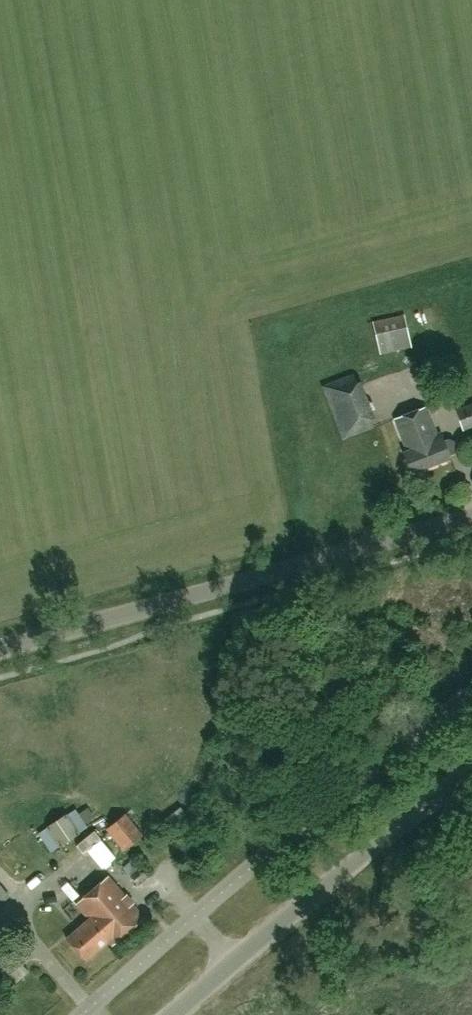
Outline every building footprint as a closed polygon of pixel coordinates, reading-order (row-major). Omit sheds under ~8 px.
[(404,313),(372,320),(376,342),(410,335),(404,313)] [(374,417),(358,372),(322,385),(342,440),(374,428),(371,418),(374,417)] [(463,430),(471,426),(471,403),(455,409),(463,430)] [(450,458),(449,455),(454,453),(456,448),(453,442),(448,439),(444,441),(440,432),(437,433),(426,406),(394,418),(407,450),(403,452),(411,473),(450,458)] [(38,834),(52,852),(88,827),(75,809),(66,815),(65,813),(38,834)] [(107,828),(117,843),(123,851),(131,845),(143,834),(126,812),(107,828)] [(66,860),(74,870),(90,858),(82,848),(66,860)] [(147,875),(140,867),(130,876),(137,883),(147,875)] [(98,928),(109,942),(111,945),(143,917),(108,876),(87,894),(109,919),(98,928)] [(109,919),(87,894),(76,904),(89,919),(66,938),(86,961),(109,942),(98,928),(109,919)]
